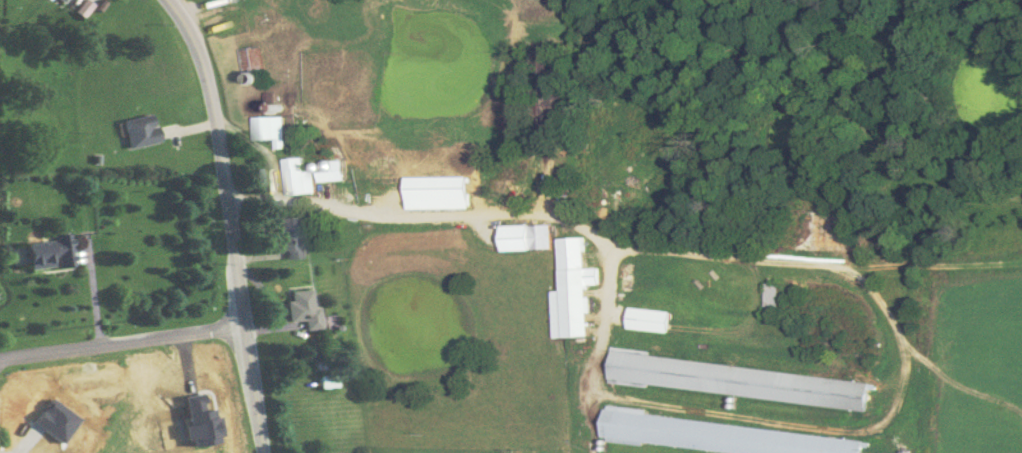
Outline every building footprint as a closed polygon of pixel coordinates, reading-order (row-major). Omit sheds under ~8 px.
[(153,114),(121,122),(127,150),(160,142),(153,114)] [(288,116),(258,116),(258,140),(277,140),(277,149),(288,149),(288,116)] [(290,196),(319,194),(318,173),(326,172),(327,182),(346,181),(345,161),(311,163),(311,157),(288,159),(290,196)] [(486,160),(487,186),(512,186),(512,183),(524,183),(523,160),(486,160)] [(280,252),(284,252),(285,260),(302,258),(298,217),(276,219),(280,252)] [(531,250),(555,250),(555,226),(531,226),(531,250)] [(28,242),(31,271),(74,267),(72,238),(28,242)] [(554,292),(556,339),(593,337),(591,286),(602,286),(602,268),(564,270),(565,291),(554,292)] [(305,331),(321,329),(319,308),(314,309),(313,290),(291,292),(292,301),(287,301),(289,323),(304,321),(305,331)] [(613,352),(610,381),(870,410),(873,381),(613,352)] [(336,387),(335,375),(319,377),(320,388),(336,387)] [(866,437),(606,412),(603,441),(731,452),(864,452),(866,437)]
